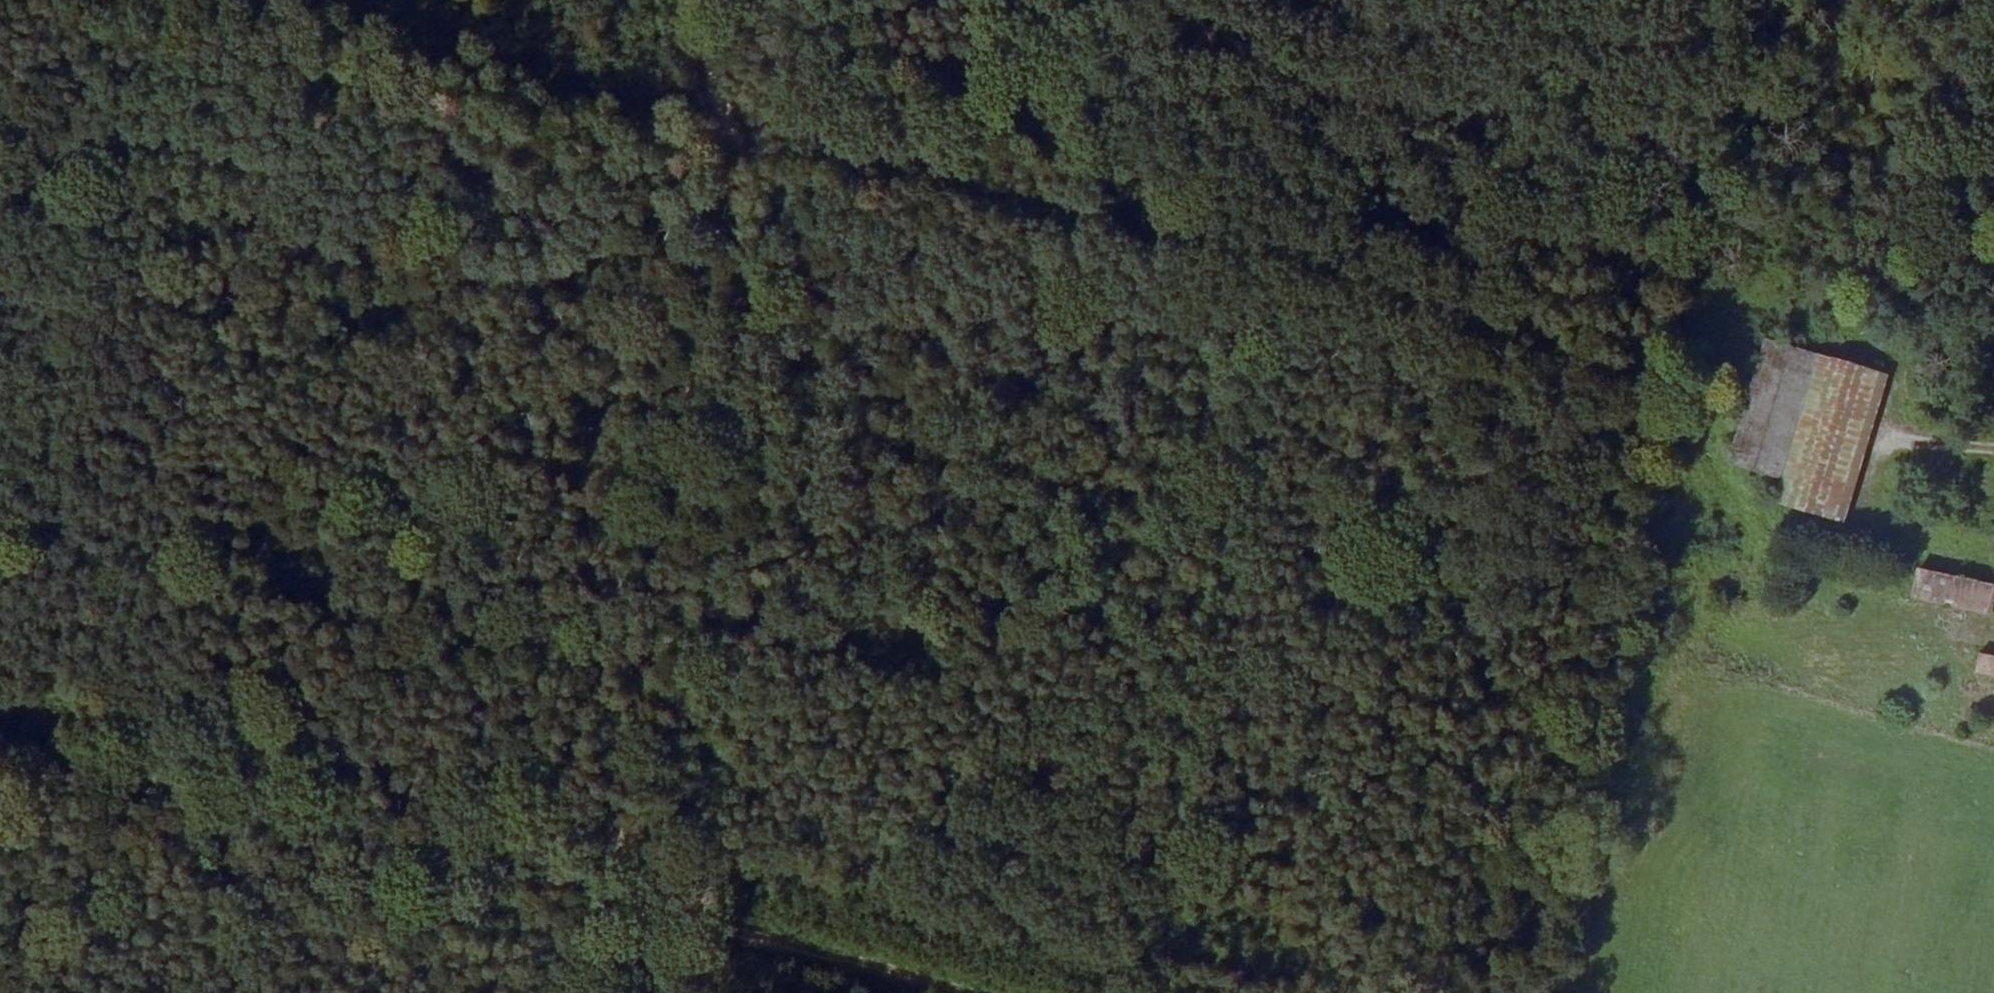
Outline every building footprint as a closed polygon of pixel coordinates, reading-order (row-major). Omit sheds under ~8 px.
[(1771,334),(1736,457),(1790,472),(1825,349),(1771,334)] [(1915,558),(1912,571),(1993,591),(1993,578),(1915,558)] [(1912,571),(1911,576),(1993,596),(1993,591),(1912,571)] [(1986,642),(1982,660),(1993,663),(1993,644),(1986,642)]
